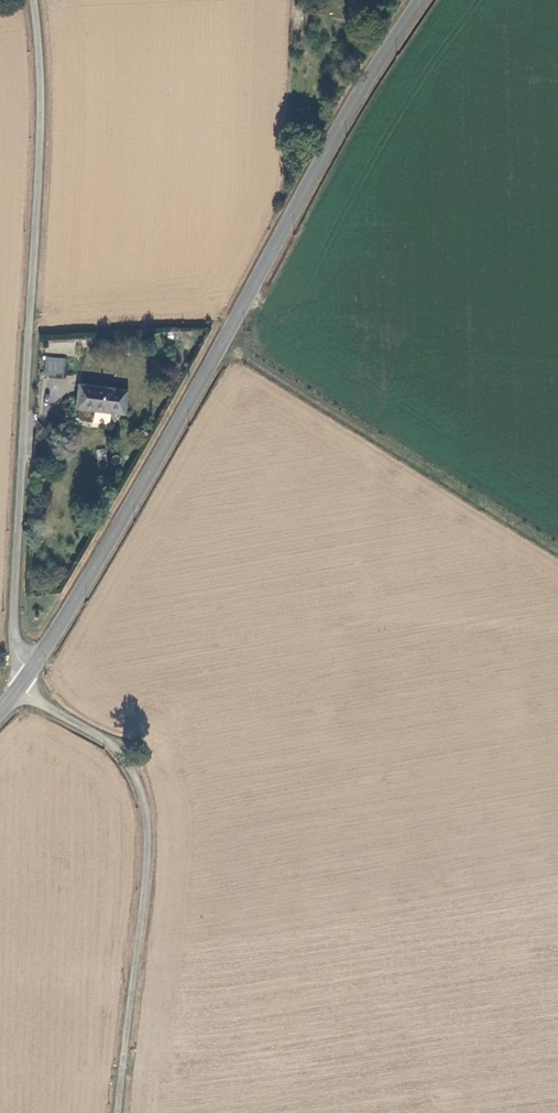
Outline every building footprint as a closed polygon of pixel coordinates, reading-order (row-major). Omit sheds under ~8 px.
[(45,357),(44,376),(64,377),(65,358),(45,357)] [(82,385),(79,409),(115,414),(118,390),(82,385)] [(110,423),(111,414),(96,413),(95,422),(110,423)]
